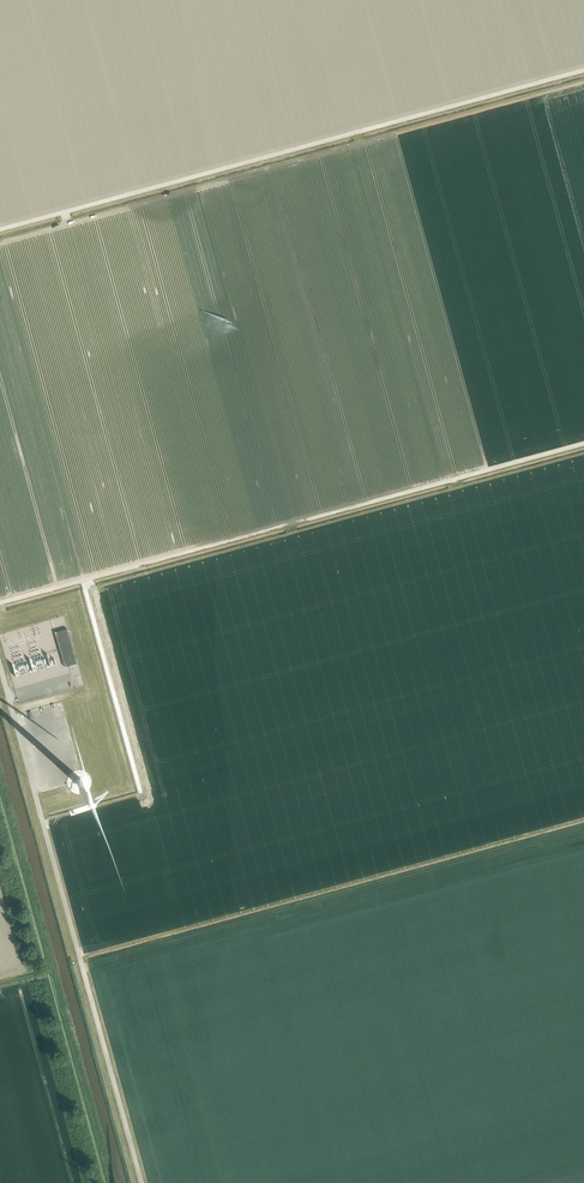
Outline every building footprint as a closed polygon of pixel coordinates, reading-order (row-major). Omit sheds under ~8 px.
[(2,608),(0,610),(0,613),(7,626),(11,624),(2,608)] [(67,629),(55,633),(59,650),(64,667),(76,664),(73,652),(67,629)]
